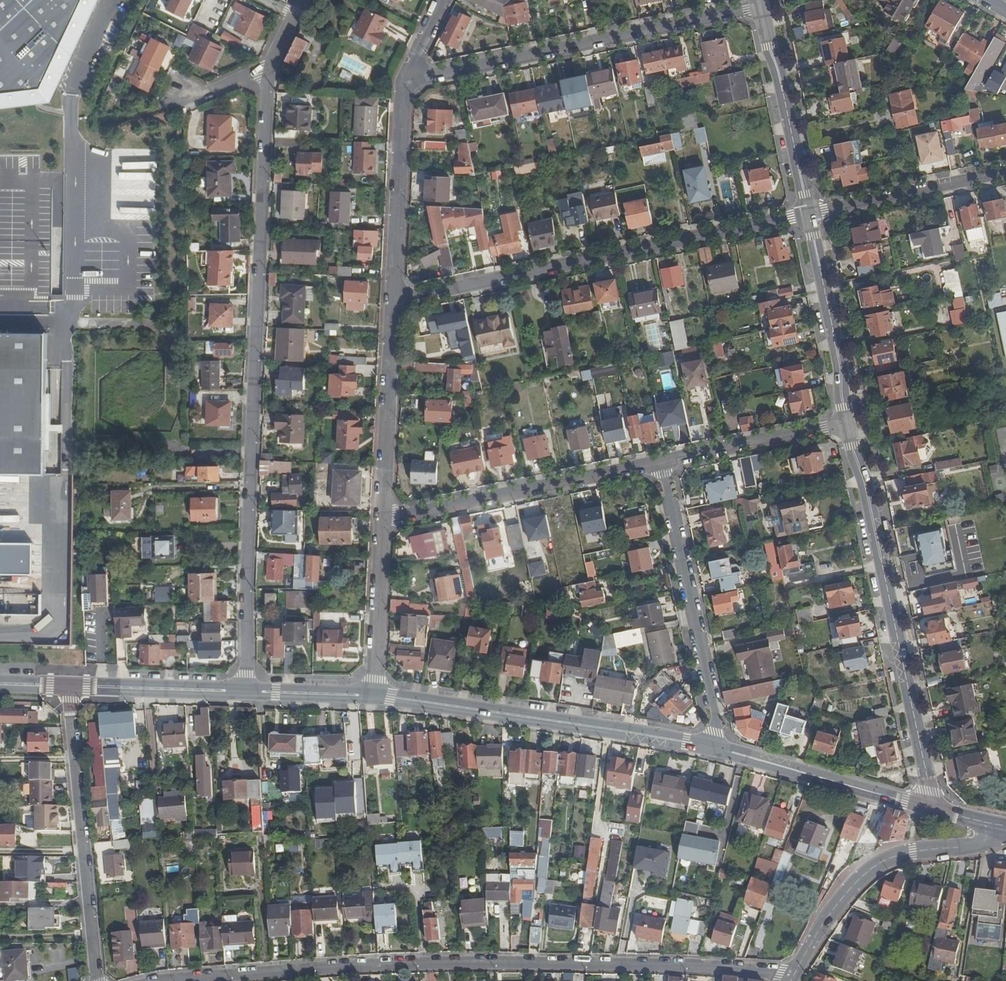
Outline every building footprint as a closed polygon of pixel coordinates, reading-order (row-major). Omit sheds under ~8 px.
[(40,104),(49,103),(98,0),(0,0),(0,109),(40,104)] [(165,0),(164,0),(162,0),(159,6),(171,11),(169,15),(176,18),(178,15),(184,18),(193,0),(165,0)] [(507,18),(504,4),(505,3),(509,0),(470,0),(507,18)] [(509,25),(530,21),(525,0),(509,0),(505,3),(509,25)] [(834,27),(830,8),(825,10),(822,0),(806,4),(808,13),(807,13),(811,32),(834,27)] [(843,0),(836,0),(844,10),(848,7),(843,0)] [(917,0),(884,0),(889,3),(885,11),(905,22),(917,0)] [(941,0),(925,27),(942,36),(938,43),(946,47),(957,26),(956,25),(958,21),(960,22),(965,14),(941,0)] [(268,18),(236,3),(233,9),(238,11),(230,27),(236,29),(257,40),(268,18)] [(367,10),(355,33),(356,34),(353,41),(372,50),(375,43),(378,44),(383,33),(381,32),(387,19),(367,10)] [(461,15),(452,10),(447,22),(450,23),(442,40),(458,48),(472,19),(462,14),(461,15)] [(803,26),(795,28),(797,40),(806,38),(803,26)] [(303,27),(298,37),(311,43),(316,34),(303,27)] [(241,44),(243,38),(224,32),(222,38),(241,44)] [(899,45),(904,36),(898,32),(892,42),(899,45)] [(383,33),(378,44),(381,46),(386,34),(383,33)] [(973,76),(991,45),(984,41),(981,45),(964,35),(955,50),(961,54),(959,58),(964,61),(965,58),(972,62),(966,71),(973,76)] [(989,70),(1004,43),(1002,42),(1003,39),(996,35),(991,45),(973,76),(965,90),(977,92),(983,92),(984,86),(978,86),(988,69),(989,70)] [(147,37),(144,43),(150,46),(142,61),(159,69),(170,48),(147,37)] [(201,37),(190,59),(212,70),(224,48),(201,37)] [(311,43),(298,37),(286,61),(297,66),(304,50),(307,52),(308,49),(311,43)] [(725,38),(703,42),(707,62),(701,63),(704,74),(712,72),(732,68),(730,59),(727,60),(725,49),(728,48),(725,38)] [(849,61),(844,39),(824,43),(828,65),(849,61)] [(892,57),(899,45),(892,42),(887,51),(892,57)] [(139,54),(127,48),(125,53),(134,57),(137,59),(142,61),(150,46),(144,43),(139,54)] [(682,47),(664,51),(668,68),(670,81),(681,79),(679,71),(686,69),(682,47)] [(664,51),(644,55),(648,73),(668,68),(664,51)] [(134,57),(125,53),(123,57),(132,61),(134,57)] [(342,55),(338,67),(368,78),(372,66),(342,55)] [(142,61),(137,59),(129,74),(135,77),(142,61)] [(618,64),(623,85),(625,85),(633,83),(634,88),(641,87),(640,82),(642,81),(638,61),(630,62),(629,59),(626,59),(626,63),(618,64)] [(862,89),(856,59),(849,61),(828,65),(827,65),(831,87),(839,85),(841,93),(862,89)] [(159,69),(142,61),(135,77),(129,74),(126,80),(148,91),(159,69)] [(1001,76),(994,72),(987,86),(998,92),(1001,88),(1005,79),(1005,67),(1001,76)] [(613,69),(587,74),(592,97),(618,91),(613,69)] [(351,80),(353,73),(343,70),(341,77),(351,80)] [(681,79),(670,81),(672,88),(713,80),(712,72),(704,74),(681,79)] [(743,72),(717,78),(722,103),(748,98),(743,72)] [(575,95),(573,80),(551,84),(554,99),(567,97),(568,103),(576,101),(575,95)] [(652,86),(645,88),(649,107),(655,106),(652,86)] [(536,90),(510,95),(514,114),(540,109),(536,90)] [(919,124),(911,90),(890,95),(898,128),(919,124)] [(618,91),(592,97),(595,112),(602,111),(599,97),(603,97),(603,98),(619,95),(618,91)] [(854,109),(852,102),(857,102),(855,93),(850,94),(850,92),(823,98),(823,100),(824,104),(825,107),(831,105),(833,113),(854,109)] [(484,98),(469,101),(473,122),(491,118),(509,114),(504,94),(484,98)] [(378,98),(357,97),(355,135),(376,136),(378,98)] [(311,106),(289,105),(288,130),(276,129),(276,138),(303,139),(307,139),(308,131),(309,131),(310,122),(320,123),(321,110),(310,109),(311,106)] [(546,108),(540,109),(542,121),(549,120),(546,108)] [(980,121),(978,108),(969,109),(970,115),(972,123),(980,121)] [(453,111),(430,109),(429,131),(445,132),(446,125),(452,126),(453,111)] [(958,127),(965,125),(966,128),(967,134),(974,133),(972,123),(970,115),(941,122),(948,155),(954,154),(950,132),(958,130),(958,127)] [(232,117),(210,116),(209,149),(235,150),(235,142),(235,141),(234,140),(234,139),(232,138),(231,138),(231,133),(232,117)] [(491,118),(473,122),(474,129),(492,125),(491,118)] [(993,127),(992,121),(977,124),(978,129),(982,146),(988,145),(989,147),(1005,144),(1005,124),(993,127)] [(466,130),(455,131),(456,143),(460,143),(469,143),(466,130)] [(945,159),(943,148),(941,149),(937,133),(917,137),(923,164),(945,159)] [(663,143),(642,147),(645,166),(666,161),(664,152),(665,152),(665,150),(674,148),(671,134),(662,136),(663,143)] [(303,139),(276,138),(275,145),(302,146),(303,139)] [(863,162),(858,139),(836,144),(839,159),(832,160),(834,168),(860,163),(863,162)] [(447,142),(426,141),(425,149),(446,151),(447,142)] [(371,142),(355,142),(354,174),(375,175),(376,150),(371,150),(371,142)] [(476,142),(469,144),(471,152),(478,150),(476,142)] [(469,143),(460,143),(460,161),(456,162),(456,172),(475,171),(471,152),(469,144),(469,143)] [(586,144),(564,149),(566,156),(574,154),(587,152),(586,144)] [(322,154),(298,153),(297,174),(308,174),(309,171),(321,171),(322,154)] [(541,161),(515,167),(516,174),(542,168),(541,161)] [(234,162),(209,163),(210,195),(231,195),(231,172),(234,172),(234,162)] [(869,178),(867,168),(862,169),(860,163),(834,168),(831,169),(833,180),(844,178),(845,185),(859,182),(859,180),(869,178)] [(705,167),(686,171),(692,202),(711,198),(705,167)] [(772,189),(768,168),(751,171),(755,192),(772,189)] [(450,178),(428,177),(427,200),(449,201),(450,178)] [(720,181),(723,203),(732,202),(730,180),(720,181)] [(306,191),(284,190),(283,218),(304,219),(306,191)] [(351,193),(332,192),(331,222),(350,223),(351,193)] [(616,192),(591,197),(596,220),(620,215),(616,192)] [(560,201),(564,219),(566,219),(567,226),(576,224),(589,222),(583,194),(569,197),(569,199),(560,201)] [(956,210),(953,196),(945,198),(948,212),(956,210)] [(647,199),(625,203),(630,228),(652,223),(647,199)] [(1003,200),(986,204),(989,219),(1005,216),(1005,212),(1003,200)] [(985,238),(978,202),(971,203),(971,206),(962,208),(969,241),(985,238)] [(441,206),(430,206),(438,246),(449,243),(446,230),(441,206)] [(483,209),(441,206),(446,230),(476,224),(478,235),(488,233),(487,230),(483,209)] [(240,208),(214,209),(214,221),(222,221),(222,241),(241,241),(240,208)] [(553,218),(544,220),(544,222),(529,225),(534,248),(558,243),(553,218)] [(882,239),(879,222),(853,227),(857,244),(882,239)] [(496,228),(487,230),(488,233),(493,256),(522,250),(518,232),(498,236),(496,228)] [(374,231),(356,230),(355,246),(360,247),(360,258),(373,259),(374,231)] [(946,236),(948,236),(947,230),(940,232),(942,242),(947,241),(946,236)] [(954,251),(950,230),(947,230),(948,236),(946,236),(947,241),(942,242),(945,253),(954,251)] [(339,231),(329,231),(329,252),(338,252),(339,231)] [(488,233),(478,235),(483,259),(493,257),(493,256),(488,233)] [(782,237),(768,240),(772,262),(790,259),(787,247),(784,248),(782,237)] [(285,239),(281,239),(280,266),(297,266),(297,263),(284,262),(285,239)] [(321,241),(285,239),(284,262),(297,263),(317,264),(317,250),(321,250),(321,241)] [(190,251),(200,252),(200,243),(190,243),(190,251)] [(880,262),(876,243),(853,248),(856,258),(859,258),(861,266),(880,262)] [(957,261),(968,259),(964,244),(954,246),(957,261)] [(449,245),(420,260),(424,268),(437,261),(435,257),(440,254),(443,268),(445,268),(454,266),(449,245)] [(710,247),(700,249),(703,265),(713,263),(710,247)] [(234,250),(210,251),(209,285),(231,285),(231,271),(232,267),(233,267),(234,250)] [(734,263),(708,268),(713,292),(739,286),(734,263)] [(861,276),(871,274),(869,265),(859,267),(861,276)] [(454,266),(445,268),(446,275),(455,273),(454,266)] [(680,266),(660,270),(670,322),(682,320),(683,319),(681,312),(674,313),(668,287),(684,284),(680,266)] [(352,268),(338,267),(338,274),(338,276),(352,277),(352,268)] [(963,291),(958,268),(943,271),(946,284),(953,283),(955,292),(963,291)] [(616,280),(596,284),(600,303),(619,299),(616,280)] [(369,282),(347,281),(346,301),(353,302),(353,305),(361,305),(361,302),(368,302),(369,282)] [(955,292),(953,283),(946,284),(944,288),(945,294),(954,292),(955,292)] [(306,286),(282,285),(282,297),(285,297),(284,322),(304,323),(306,286)] [(589,286),(563,291),(567,312),(568,318),(577,316),(576,310),(585,309),(593,307),(591,296),(589,286)] [(794,296),(792,287),(779,290),(779,289),(766,292),(768,301),(780,299),(794,296)] [(895,304),(893,291),(882,293),(881,290),(879,291),(878,287),(863,290),(866,306),(884,303),(885,306),(895,304)] [(648,292),(630,296),(635,317),(643,315),(644,319),(656,317),(656,313),(661,311),(657,289),(648,291),(648,292)] [(960,309),(958,298),(964,297),(963,291),(955,292),(954,292),(955,299),(952,299),(954,310),(960,309)] [(969,323),(964,297),(958,298),(960,309),(954,310),(950,311),(953,326),(969,323)] [(1002,300),(1002,297),(988,300),(990,308),(1003,305),(1002,300)] [(768,301),(760,303),(762,312),(761,312),(759,315),(763,330),(772,328),(774,328),(795,323),(792,306),(781,308),(780,299),(768,301)] [(233,305),(212,304),(211,326),(233,326),(233,305)] [(476,360),(466,309),(453,311),(458,335),(456,337),(453,339),(453,342),(454,349),(456,351),(459,353),(462,353),(464,352),(466,362),(476,360)] [(600,311),(592,313),(595,328),(603,326),(600,311)] [(894,330),(890,311),(868,316),(870,325),(872,325),(873,330),(874,334),(879,333),(879,336),(887,334),(886,332),(894,330)] [(997,313),(1005,352),(1005,311),(997,313)] [(490,320),(476,323),(480,346),(504,341),(505,346),(516,344),(510,316),(500,318),(499,315),(489,317),(490,320)] [(682,320),(670,322),(676,350),(688,348),(682,320)] [(772,328),(763,330),(767,348),(776,346),(799,341),(795,323),(774,328),(772,328)] [(566,325),(554,328),(554,330),(546,332),(551,357),(559,356),(561,366),(574,363),(566,325)] [(306,329),(279,328),(277,361),(304,362),(306,329)] [(46,473),(46,469),(46,464),(47,332),(0,332),(0,473),(46,473)] [(718,342),(710,343),(712,357),(725,355),(722,339),(718,340),(718,342)] [(215,341),(206,341),(207,354),(215,354),(215,344),(215,341)] [(897,359),(894,342),(874,346),(878,363),(876,364),(878,372),(892,369),(891,361),(897,359)] [(234,343),(215,344),(215,354),(215,357),(233,357),(233,354),(234,354),(234,343)] [(670,351),(657,354),(660,367),(672,364),(671,357),(670,351)] [(702,355),(687,358),(688,363),(703,360),(702,355)] [(367,358),(340,357),(339,364),(366,365),(367,358)] [(688,363),(684,364),(689,386),(708,382),(703,360),(688,363)] [(220,361),(203,361),(203,368),(204,368),(204,390),(220,390),(220,361)] [(477,365),(403,362),(402,370),(449,372),(448,390),(460,390),(461,373),(472,374),(472,381),(480,381),(477,365)] [(782,368),(776,369),(781,391),(788,389),(788,391),(805,388),(804,380),(805,380),(804,374),(805,374),(803,364),(782,368)] [(341,366),(340,374),(331,374),(330,393),(356,395),(356,388),(358,388),(358,375),(356,375),(356,366),(341,366)] [(296,390),(309,391),(309,368),(283,367),(283,379),(277,379),(276,396),(296,396),(296,390)] [(591,369),(583,372),(585,381),(594,379),(591,369)] [(677,391),(673,371),(661,374),(665,393),(677,391)] [(916,384),(914,376),(910,373),(907,374),(906,371),(904,372),(881,377),(885,394),(891,392),(893,400),(909,396),(907,389),(913,388),(916,384)] [(791,399),(786,400),(787,404),(785,404),(787,413),(794,411),(794,412),(795,412),(796,415),(803,414),(802,410),(813,408),(809,389),(790,393),(791,399)] [(893,400),(891,392),(885,394),(886,401),(893,400)] [(464,397),(463,397),(465,405),(472,404),(470,397),(464,397)] [(665,429),(691,422),(685,398),(659,405),(665,429)] [(452,401),(428,400),(427,420),(451,421),(452,401)] [(231,402),(209,402),(208,425),(229,425),(231,402)] [(916,427),(911,404),(888,409),(893,432),(904,430),(908,429),(916,427)] [(302,409),(292,409),(291,415),(280,415),(279,424),(282,424),(282,430),(282,441),(289,442),(303,442),(305,416),(302,416),(302,409)] [(358,412),(334,411),(334,418),(340,418),(339,448),(348,448),(348,445),(358,446),(359,427),(358,427),(358,412)] [(639,415),(629,417),(634,443),(649,440),(649,442),(660,440),(660,438),(663,437),(658,412),(651,413),(651,415),(644,416),(644,414),(639,414),(639,415)] [(607,413),(601,414),(607,445),(619,443),(618,440),(628,438),(623,417),(613,419),(608,420),(607,413)] [(748,417),(740,419),(743,432),(751,430),(748,417)] [(587,426),(569,430),(573,450),(591,446),(587,426)] [(503,433),(487,436),(493,466),(513,462),(512,454),(511,451),(514,451),(511,436),(504,438),(503,433)] [(925,457),(930,450),(926,447),(928,443),(924,441),(923,434),(907,438),(908,441),(895,444),(900,467),(921,463),(920,458),(925,457)] [(546,435),(525,439),(529,459),(550,454),(546,435)] [(481,446),(451,452),(455,475),(486,469),(481,446)] [(778,450),(758,454),(760,468),(769,466),(767,458),(779,456),(778,450)] [(824,462),(822,452),(792,459),(796,474),(824,468),(823,463),(824,462)] [(758,454),(751,456),(754,471),(761,470),(760,468),(758,454)] [(751,456),(740,458),(746,488),(757,486),(754,471),(751,456)] [(963,465),(962,461),(961,458),(949,460),(950,468),(963,465)] [(438,461),(413,460),(412,482),(437,484),(438,461)] [(950,468),(949,460),(936,463),(937,470),(950,468)] [(262,461),(261,461),(260,474),(274,475),(274,473),(282,473),(291,473),(292,462),(270,461),(262,461)] [(85,462),(77,462),(78,469),(78,478),(86,478),(85,462)] [(993,478),(1002,475),(999,464),(990,467),(993,478)] [(219,466),(188,467),(188,482),(220,482),(220,472),(219,472),(219,466)] [(360,472),(335,471),(334,503),(358,504),(360,472)] [(941,497),(935,471),(905,477),(907,488),(905,488),(907,499),(912,498),(912,502),(911,502),(912,507),(930,503),(931,506),(936,505),(938,504),(940,501),(941,499),(941,497)] [(291,478),(283,478),(284,493),(273,494),(273,506),(298,505),(297,494),(302,494),(302,474),(291,474),(291,478)] [(717,481),(706,483),(710,504),(739,497),(735,474),(724,476),(724,479),(717,481)] [(131,492),(113,492),(113,519),(131,519),(131,518),(131,508),(131,492)] [(217,498),(193,499),(193,520),(217,519),(217,498)] [(761,512),(761,499),(745,499),(745,513),(761,512)] [(804,499),(783,504),(789,533),(808,529),(806,519),(807,519),(805,509),(806,509),(804,499)] [(584,534),(610,531),(606,501),(581,503),(584,534)] [(644,506),(624,510),(626,518),(626,519),(630,539),(650,535),(646,514),(644,506)] [(726,508),(704,512),(711,546),(725,543),(721,524),(729,522),(726,508)] [(298,510),(273,510),(273,533),(298,534),(298,510)] [(526,513),(518,514),(520,523),(521,529),(529,527),(526,513)] [(470,515),(460,517),(464,540),(475,538),(470,515)] [(460,517),(452,518),(459,554),(455,555),(455,559),(459,559),(460,559),(468,557),(464,540),(460,517)] [(331,518),(322,518),(322,543),(352,543),(352,536),(352,518),(331,518)] [(521,529),(520,523),(507,526),(512,551),(525,548),(521,529)] [(500,528),(489,530),(490,533),(484,534),(487,549),(489,561),(498,559),(498,556),(505,554),(503,546),(500,528)] [(950,568),(946,550),(941,551),(937,532),(936,529),(913,534),(917,553),(923,552),(924,559),(927,575),(950,570),(950,568)] [(958,566),(950,529),(937,532),(941,551),(946,550),(950,568),(958,566)] [(431,533),(413,537),(416,551),(422,549),(423,557),(428,556),(428,557),(449,552),(444,530),(431,533)] [(175,537),(143,538),(144,558),(175,558),(175,537)] [(778,553),(776,541),(765,544),(773,581),(784,579),(781,566),(776,568),(773,554),(778,553)] [(32,574),(32,543),(0,543),(0,574),(32,574)] [(798,543),(780,547),(786,575),(790,574),(792,582),(818,577),(815,561),(800,564),(798,556),(800,556),(798,543)] [(313,589),(314,581),(319,581),(321,556),(304,555),(295,554),(295,563),(294,579),(294,588),(313,589)] [(468,557),(460,559),(469,603),(476,603),(477,603),(468,557)] [(717,579),(720,592),(736,589),(736,586),(742,585),(740,576),(742,575),(741,571),(733,573),(730,557),(710,561),(713,573),(711,573),(713,580),(717,579)] [(284,560),(269,559),(268,578),(271,579),(279,579),(283,579),(284,560)] [(82,568),(83,591),(89,591),(90,606),(109,606),(107,567),(82,568)] [(656,568),(642,571),(644,579),(658,576),(656,568)] [(214,573),(191,573),(191,593),(189,593),(189,601),(213,601),(214,601),(214,573)] [(460,575),(431,579),(435,601),(464,596),(460,575)] [(989,583),(987,575),(962,580),(964,589),(989,583)] [(595,581),(581,584),(583,592),(581,592),(584,606),(607,601),(604,591),(598,592),(595,581)] [(852,581),(827,586),(830,600),(832,607),(856,602),(852,581)] [(962,607),(956,581),(932,587),(934,598),(930,598),(930,597),(923,598),(926,614),(962,607)] [(567,586),(562,588),(564,600),(570,600),(567,586)] [(174,588),(156,589),(156,602),(174,601),(174,588)] [(739,599),(738,591),(714,596),(718,613),(727,611),(728,614),(735,613),(732,600),(739,599)] [(310,592),(288,592),(288,607),(310,607),(310,592)] [(277,593),(266,593),(266,604),(277,603),(277,593)] [(411,601),(391,600),(391,612),(420,614),(421,605),(410,604),(411,601)] [(214,601),(213,601),(213,621),(227,621),(227,601),(214,601)] [(660,602),(639,606),(643,627),(664,623),(660,602)] [(469,603),(467,603),(465,616),(466,616),(474,617),(476,603),(469,603)] [(566,608),(550,605),(549,613),(557,615),(564,616),(566,608)] [(811,606),(796,609),(799,624),(814,621),(811,606)] [(145,608),(115,609),(116,637),(130,636),(130,623),(146,623),(145,608)] [(430,615),(403,613),(403,629),(402,635),(402,636),(416,636),(416,633),(417,623),(429,624),(430,615)] [(297,616),(286,616),(286,628),(285,640),(309,641),(309,629),(314,629),(314,620),(297,616)] [(859,617),(839,621),(842,637),(834,639),(835,646),(844,644),(858,641),(857,635),(863,633),(859,617)] [(958,639),(956,631),(948,632),(946,625),(951,624),(950,617),(930,621),(931,627),(928,628),(930,637),(932,645),(939,643),(958,639)] [(417,623),(416,633),(425,633),(423,647),(426,647),(428,633),(429,624),(417,623)] [(956,631),(955,623),(951,624),(946,625),(948,632),(956,631)] [(222,624),(205,624),(205,641),(222,641),(222,624)] [(491,630),(473,627),(470,643),(478,645),(477,649),(488,651),(491,630)] [(286,628),(268,628),(267,657),(285,658),(285,640),(286,628)] [(640,628),(604,635),(617,647),(643,642),(640,628)] [(667,629),(648,633),(655,664),(674,660),(667,629)] [(735,629),(723,631),(725,641),(737,638),(735,629)] [(343,630),(320,630),(319,655),(343,655),(343,630)] [(163,635),(150,636),(151,643),(155,643),(163,643),(163,635)] [(932,645),(930,637),(922,639),(923,646),(932,645)] [(967,668),(963,649),(962,650),(960,639),(958,639),(939,643),(945,672),(967,668)] [(456,643),(434,640),(430,665),(452,669),(456,643)] [(768,640),(737,646),(740,659),(747,657),(752,679),(775,674),(773,662),(783,660),(779,640),(769,642),(768,640)] [(858,641),(844,644),(845,650),(844,650),(848,670),(867,666),(863,646),(860,647),(858,641)] [(155,645),(142,645),(141,663),(160,663),(160,659),(167,659),(167,654),(179,654),(179,642),(178,642),(163,643),(155,643),(155,645)] [(423,647),(399,645),(399,646),(399,653),(398,659),(406,660),(405,667),(415,667),(422,668),(424,668),(426,647),(423,647)] [(528,649),(504,646),(500,672),(523,675),(528,649)] [(584,658),(566,655),(563,673),(589,677),(588,680),(597,682),(598,675),(602,652),(586,649),(584,658)] [(563,664),(545,661),(542,679),(560,682),(563,664)] [(422,668),(415,667),(414,680),(420,681),(422,668)] [(649,712),(648,712),(648,718),(667,721),(671,717),(673,719),(692,700),(681,690),(676,685),(673,683),(674,682),(661,670),(647,684),(660,696),(659,697),(657,700),(656,699),(654,699),(653,700),(652,701),(652,702),(652,704),(654,706),(649,712)] [(637,682),(598,675),(597,682),(595,696),(601,698),(624,702),(633,704),(637,682)] [(929,678),(930,686),(941,684),(940,676),(929,678)] [(759,684),(724,691),(727,704),(762,696),(759,684)] [(982,711),(980,701),(977,702),(973,684),(951,689),(953,700),(955,699),(959,716),(982,711)] [(641,706),(649,712),(654,706),(652,704),(652,702),(652,701),(653,700),(654,699),(656,699),(657,700),(659,697),(648,686),(643,691),(641,706)] [(825,697),(817,695),(813,707),(821,710),(825,697)] [(601,698),(600,702),(623,706),(624,702),(601,698)] [(779,702),(771,728),(781,731),(781,734),(781,736),(783,737),(785,738),(787,739),(789,738),(791,737),(792,735),(793,731),(803,733),(807,721),(787,715),(789,705),(779,702)] [(750,706),(736,709),(740,728),(746,735),(758,738),(765,715),(751,711),(750,706)] [(887,708),(875,710),(877,718),(881,717),(883,717),(889,716),(887,708)] [(210,709),(203,709),(204,716),(197,717),(198,737),(212,736),(210,709)] [(0,712),(0,723),(36,724),(37,712),(0,712)] [(135,714),(100,717),(101,723),(102,737),(114,736),(114,739),(121,738),(137,736),(135,714)] [(877,718),(859,722),(864,747),(878,744),(886,743),(884,735),(881,717),(877,718)] [(977,741),(973,719),(951,723),(955,742),(964,740),(965,744),(977,741)] [(101,723),(94,724),(95,735),(91,735),(91,742),(85,742),(86,757),(94,756),(96,773),(99,773),(100,787),(93,788),(94,793),(95,793),(95,801),(108,799),(103,749),(102,737),(101,723)] [(187,725),(163,727),(165,748),(173,748),(173,754),(189,753),(187,725)] [(50,728),(32,728),(32,735),(31,735),(31,752),(50,752),(50,728)] [(323,764),(322,759),(336,758),(347,757),(346,736),(329,737),(329,731),(320,732),(321,738),(305,738),(306,755),(307,765),(323,764)] [(839,737),(820,731),(815,747),(834,753),(839,737)] [(452,732),(442,734),(443,749),(454,748),(452,732)] [(305,737),(281,736),(279,735),(278,734),(276,734),(274,734),(272,735),(271,735),(270,753),(271,753),(280,753),(306,755),(305,738),(305,737)] [(442,734),(431,735),(434,767),(438,767),(438,771),(440,771),(441,777),(446,776),(444,757),(443,749),(442,734)] [(409,736),(395,736),(397,763),(402,763),(401,757),(429,756),(428,735),(409,736)] [(390,741),(367,743),(369,767),(393,764),(390,741)] [(886,743),(878,744),(882,763),(898,760),(894,741),(886,743)] [(477,747),(459,748),(460,763),(463,763),(463,769),(478,768),(477,747)] [(503,747),(478,748),(479,776),(488,776),(488,768),(503,768),(503,747)] [(118,748),(103,749),(108,799),(109,806),(110,816),(120,816),(116,782),(121,781),(118,748)] [(993,771),(988,751),(977,754),(977,751),(974,752),(975,754),(972,755),(971,753),(966,755),(966,756),(958,758),(961,771),(964,770),(965,777),(993,771)] [(522,754),(512,753),(511,773),(527,774),(528,752),(522,752),(522,754)] [(534,753),(528,752),(527,774),(526,780),(529,780),(529,774),(542,775),(543,755),(534,755),(534,753)] [(560,755),(546,754),(544,780),(557,781),(560,755)] [(579,756),(560,755),(557,786),(573,787),(574,778),(577,778),(579,756)] [(206,756),(198,757),(199,798),(212,797),(211,768),(207,769),(206,756)] [(587,757),(581,756),(577,787),(594,789),(597,758),(587,757)] [(623,759),(613,757),(608,784),(632,789),(637,765),(622,762),(623,759)] [(52,763),(31,763),(31,781),(53,781),(55,781),(55,773),(52,773),(52,770),(52,763)] [(277,793),(301,792),(300,771),(276,772),(277,793)] [(686,779),(658,774),(653,798),(689,805),(692,789),(684,787),(686,779)] [(697,778),(692,800),(734,809),(739,787),(697,778)] [(53,781),(31,781),(31,806),(36,806),(53,806),(53,781)] [(261,781),(226,783),(227,800),(227,803),(235,803),(235,800),(248,799),(253,799),(255,832),(264,832),(263,811),(261,781)] [(363,811),(361,781),(336,783),(337,788),(338,812),(363,811)] [(338,812),(337,788),(317,790),(319,819),(338,818),(338,812)] [(645,797),(631,794),(627,821),(640,823),(645,797)] [(769,801),(747,795),(739,821),(761,828),(769,801)] [(186,796),(153,799),(155,820),(188,817),(186,796)] [(103,802),(93,803),(94,815),(99,814),(100,826),(110,825),(110,816),(109,806),(104,806),(103,802)] [(53,806),(36,806),(36,831),(61,831),(61,823),(60,823),(60,816),(59,816),(59,806),(53,806)] [(869,811),(853,807),(842,837),(857,843),(869,811)] [(791,813),(773,808),(765,834),(783,840),(791,813)] [(907,815),(890,810),(879,844),(904,840),(910,819),(907,815)] [(380,814),(368,816),(368,817),(369,825),(381,824),(380,819),(380,814)] [(369,825),(368,817),(361,818),(362,837),(369,836),(369,825)] [(553,821),(540,820),(540,828),(545,829),(544,838),(551,839),(553,821)] [(761,828),(739,821),(738,825),(760,831),(761,828)] [(830,830),(808,822),(801,841),(813,846),(809,856),(819,860),(830,830)] [(0,826),(0,846),(16,846),(16,826),(0,826)] [(217,830),(195,830),(195,838),(217,838),(217,830)] [(194,832),(184,832),(185,841),(195,841),(195,838),(194,832)] [(702,835),(696,833),(693,849),(718,855),(722,839),(707,836),(702,835)] [(504,834),(487,835),(487,843),(505,842),(504,834)] [(272,835),(264,836),(265,844),(273,843),(272,835)] [(600,839),(592,838),(588,864),(586,884),(581,927),(596,929),(596,928),(599,907),(611,909),(623,844),(613,843),(608,880),(606,879),(602,904),(599,903),(598,907),(587,906),(588,902),(589,897),(591,897),(595,876),(599,876),(600,873),(596,872),(599,852),(598,852),(600,839)] [(131,840),(114,841),(115,850),(131,848),(131,840)] [(421,840),(399,842),(399,843),(401,865),(413,864),(414,870),(424,870),(421,840)] [(797,845),(788,841),(784,851),(793,854),(797,845)] [(813,846),(801,841),(797,852),(809,856),(813,846)] [(399,843),(377,845),(378,868),(391,867),(391,873),(401,872),(401,865),(399,843)] [(576,859),(586,859),(586,846),(576,846),(576,859)] [(639,847),(634,870),(667,877),(672,853),(639,847)] [(784,852),(777,850),(772,862),(780,864),(784,852)] [(793,854),(784,851),(784,852),(780,864),(787,866),(790,859),(793,854)] [(255,853),(230,854),(231,876),(256,874),(255,853)] [(725,856),(721,854),(719,862),(715,862),(712,876),(719,878),(719,877),(721,869),(725,856)] [(538,855),(511,855),(511,870),(536,870),(538,855)] [(122,856),(107,857),(109,878),(114,877),(122,877),(124,877),(122,856)] [(45,857),(16,857),(15,875),(17,875),(17,883),(29,883),(42,883),(42,875),(42,870),(45,870),(45,857)] [(549,858),(542,857),(539,878),(547,878),(549,858)] [(772,862),(758,857),(755,867),(776,873),(777,870),(780,864),(772,862)] [(977,886),(973,915),(979,916),(977,938),(1001,941),(1005,903),(1005,863),(998,862),(996,877),(999,877),(997,888),(977,886)] [(787,866),(780,864),(777,870),(785,873),(787,866)] [(168,873),(180,871),(179,865),(167,867),(168,873)] [(729,871),(721,869),(719,877),(727,879),(729,871)] [(536,870),(511,870),(511,882),(511,900),(511,902),(521,902),(524,900),(524,890),(534,889),(535,880),(536,880),(536,870)] [(785,873),(777,870),(776,873),(772,884),(779,887),(785,873)] [(975,873),(967,872),(965,886),(973,887),(975,873)] [(894,886),(886,883),(882,896),(899,901),(906,881),(896,878),(894,886)] [(771,886),(752,879),(745,901),(763,908),(771,886)] [(561,882),(547,880),(546,894),(553,895),(554,886),(560,886),(561,882)] [(511,882),(487,882),(487,900),(511,900),(511,882)] [(0,883),(0,902),(12,903),(12,900),(29,899),(29,883),(17,883),(0,883)] [(934,888),(916,884),(911,904),(939,911),(943,889),(934,887),(934,888)] [(960,891),(951,889),(948,902),(947,906),(944,919),(942,919),(940,927),(952,930),(960,891)] [(365,898),(344,899),(345,919),(366,918),(366,921),(376,920),(375,904),(374,893),(364,893),(365,898)] [(338,898),(314,900),(315,921),(339,919),(338,898)] [(487,900),(460,902),(463,928),(477,926),(489,924),(487,900)] [(694,903),(678,900),(678,903),(675,916),(672,931),(687,934),(688,934),(697,936),(700,922),(690,920),(694,903)] [(529,903),(525,902),(524,917),(532,918),(534,903),(529,903)] [(247,903),(237,904),(238,911),(248,911),(247,903)] [(396,903),(375,904),(376,920),(377,934),(385,934),(385,929),(398,928),(396,903)] [(427,912),(424,912),(428,941),(441,940),(439,920),(432,920),(432,917),(433,917),(432,911),(433,911),(433,903),(426,904),(427,912)] [(311,904),(291,905),(291,906),(291,912),(293,912),(294,938),(307,937),(307,934),(313,934),(312,911),(311,904)] [(577,908),(552,905),(550,927),(574,930),(577,908)] [(291,906),(269,908),(270,936),(290,935),(290,926),(292,925),(291,912),(291,906)] [(611,909),(599,907),(596,928),(618,932),(621,911),(611,909)] [(54,908),(29,908),(29,931),(45,931),(45,928),(60,928),(60,916),(60,913),(53,913),(54,908)] [(187,916),(174,916),(174,925),(201,924),(200,910),(187,911),(187,916)] [(739,919),(721,914),(719,920),(737,926),(739,919)] [(238,916),(222,917),(223,925),(238,924),(238,916)] [(666,922),(641,916),(636,937),(662,942),(666,922)] [(875,925),(856,918),(848,939),(867,947),(875,925)] [(737,926),(719,920),(712,942),(731,948),(737,926)] [(894,924),(885,920),(883,928),(892,931),(894,924)] [(164,922),(141,924),(141,925),(143,947),(143,948),(166,946),(164,922)] [(707,924),(701,922),(698,935),(704,936),(707,924)] [(238,924),(223,925),(223,929),(224,945),(254,943),(253,923),(238,924)] [(194,924),(171,926),(173,949),(196,947),(194,924)] [(210,924),(200,924),(202,953),(209,952),(209,950),(224,949),(224,945),(223,929),(210,929),(210,924)] [(542,928),(532,927),(531,941),(541,942),(542,928)] [(132,933),(114,934),(117,967),(127,966),(127,961),(134,960),(132,933)] [(960,943),(939,938),(935,959),(956,964),(960,943)] [(863,952),(842,944),(833,967),(854,975),(863,952)] [(0,954),(0,980),(11,980),(28,980),(26,951),(4,953),(4,954),(0,954)] [(818,973),(815,980),(836,980),(818,973)]
